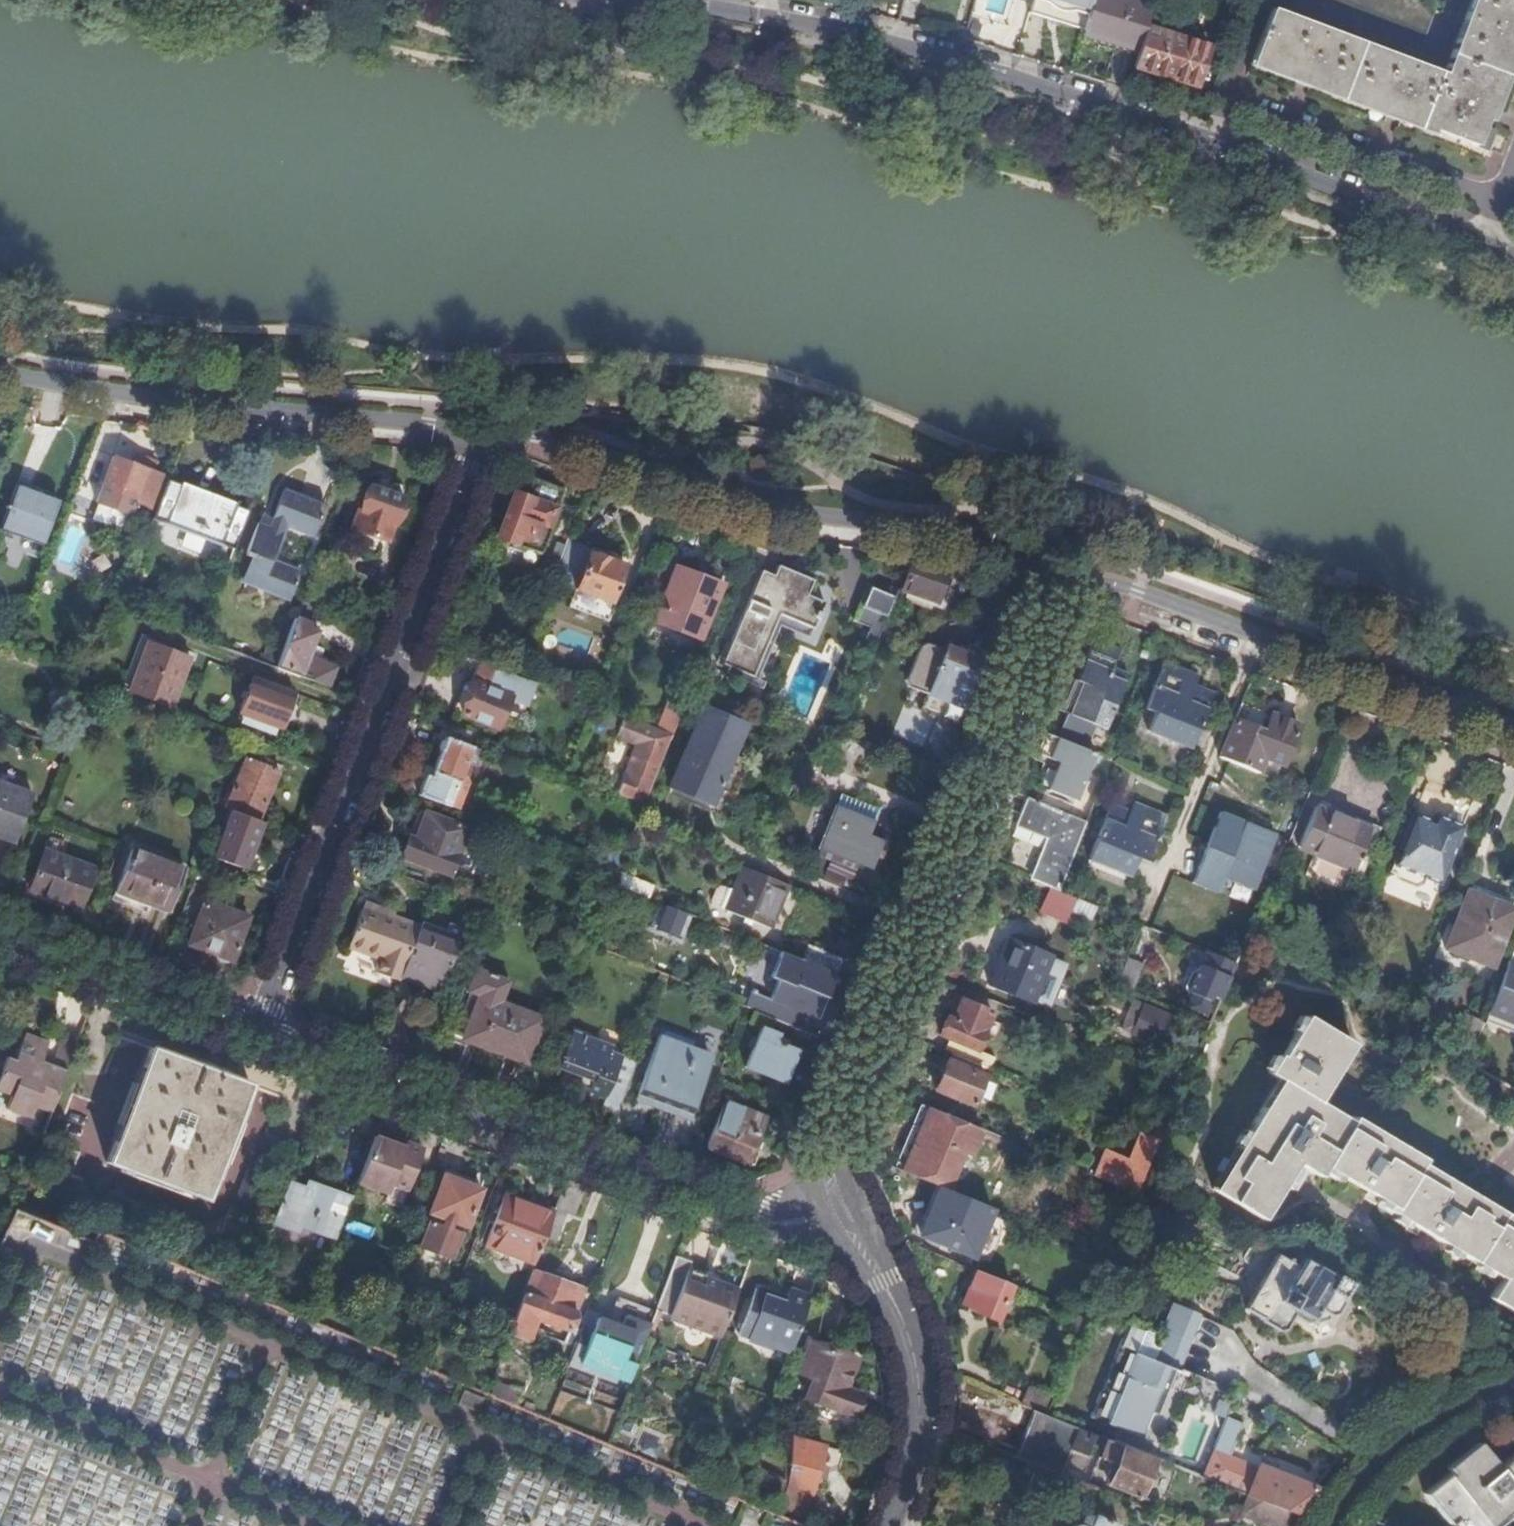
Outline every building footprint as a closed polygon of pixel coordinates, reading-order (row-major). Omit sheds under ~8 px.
[(1029,15),(1084,31),(1094,0),(1033,0),(1029,15)] [(1084,31),(1083,33),(1117,44),(1140,52),(1147,28),(1154,4),(1139,0),(1094,0),(1084,31)] [(1444,76),(1270,12),(1250,63),(1488,151),(1494,131),(1484,127),(1504,75),(1513,46),(1513,0),(1472,0),(1444,76)] [(1411,0),(1325,0),(1425,38),(1435,10),(1411,0)] [(1140,52),(1134,69),(1196,88),(1209,48),(1174,36),(1176,32),(1167,30),(1165,33),(1147,28),(1140,52)] [(1083,33),(1082,40),(1115,50),(1117,44),(1083,33)] [(1504,75),(1513,78),(1513,77),(1513,46),(1504,75)] [(769,454),(758,453),(749,461),(749,472),(758,480),(769,479),(776,473),(775,462),(769,454)] [(168,483),(170,480),(152,473),(155,464),(137,458),(134,467),(114,460),(98,504),(132,517),(136,506),(157,513),(168,483)] [(515,490),(498,540),(511,545),(510,549),(524,555),(526,551),(541,557),(564,492),(535,482),(530,495),(515,490)] [(154,519),(153,522),(166,526),(234,552),(249,513),(236,508),(237,505),(181,485),(180,488),(168,483),(157,513),(154,519)] [(413,531),(422,507),(402,500),(404,492),(402,488),(398,486),(395,486),(390,488),(388,491),(387,494),(369,488),(361,513),(358,513),(351,532),(387,544),(394,525),(413,531)] [(45,546),(60,503),(18,488),(2,530),(45,546)] [(315,539),(325,509),(283,493),(270,530),(258,526),(247,558),(256,561),(250,578),(295,594),(301,575),(271,563),(285,528),(315,539)] [(591,549),(569,541),(567,548),(559,570),(554,582),(576,591),(570,607),(606,621),(627,569),(610,563),(611,558),(591,549)] [(559,570),(567,548),(557,545),(549,566),(559,570)] [(947,578),(911,565),(903,591),(938,603),(947,578)] [(755,681),(777,628),(781,619),(815,633),(826,606),(809,599),(815,584),(779,569),(775,580),(762,575),(724,669),(755,681)] [(703,641),(721,591),(694,581),(694,579),(675,572),(674,576),(658,570),(648,597),(663,602),(655,624),(703,641)] [(853,628),(880,635),(891,596),(863,588),(853,628)] [(304,597),(297,620),(311,625),(322,594),(316,592),(315,594),(313,599),(307,597),(304,597)] [(781,619),(777,628),(811,642),(815,633),(781,619)] [(297,620),(278,669),(330,688),(337,668),(308,658),(312,646),(304,643),(311,625),(297,620)] [(304,643),(312,646),(319,628),(311,625),(304,643)] [(144,636),(122,691),(132,695),(151,645),(181,655),(183,650),(144,636)] [(1091,648),(1118,658),(1121,652),(1094,641),(1091,648)] [(958,726),(985,656),(969,650),(969,649),(958,644),(954,646),(952,651),(948,650),(947,652),(929,645),(921,647),(907,682),(910,689),(929,697),(922,712),(958,726)] [(132,695),(172,710),(191,659),(181,655),(151,645),(132,695)] [(1068,717),(1059,741),(1087,752),(1095,729),(1104,733),(1124,685),(1109,679),(1112,672),(1118,658),(1091,648),(1077,683),(1083,686),(1071,718),(1068,717)] [(527,707),(536,685),(518,678),(487,666),(480,686),(475,685),(463,718),(499,732),(510,701),(527,707)] [(1190,710),(1197,691),(1200,682),(1167,669),(1148,715),(1160,719),(1153,738),(1194,754),(1209,717),(1190,710)] [(1109,679),(1124,685),(1127,678),(1112,672),(1109,679)] [(282,731),(295,695),(254,680),(241,716),(282,731)] [(1057,712),(1068,717),(1071,718),(1083,686),(1077,683),(1070,680),(1057,712)] [(1216,699),(1197,691),(1190,710),(1209,717),(1216,699)] [(661,732),(675,737),(691,698),(677,693),(661,732)] [(630,777),(622,799),(646,808),(675,737),(661,732),(625,718),(618,738),(642,747),(639,756),(642,764),(635,779),(630,777)] [(1235,724),(1219,760),(1257,776),(1263,761),(1283,768),(1297,729),(1270,718),(1263,735),(1235,724)] [(691,748),(676,785),(714,801),(725,773),(712,768),(724,741),(707,734),(700,752),(691,748)] [(1059,741),(1045,735),(1037,756),(1058,765),(1047,792),(1075,805),(1097,756),(1087,752),(1059,741)] [(461,779),(472,751),(447,742),(432,781),(427,780),(420,797),(459,812),(468,788),(465,781),(461,779)] [(714,801),(676,785),(671,796),(728,821),(751,766),(732,758),(725,773),(714,801)] [(248,759),(227,810),(235,813),(259,823),(280,773),(248,759)] [(0,785),(0,843),(15,848),(34,798),(0,785)] [(881,812),(843,796),(812,874),(826,880),(827,878),(850,888),(859,866),(873,872),(885,843),(871,837),(881,812)] [(1050,841),(1032,885),(1051,892),(1059,895),(1085,828),(1027,804),(1017,827),(1050,841)] [(1121,836),(1103,829),(1088,863),(1130,881),(1137,864),(1147,868),(1166,822),(1132,810),(1129,818),(1121,836)] [(1110,811),(1103,829),(1121,836),(1129,818),(1110,811)] [(1370,834),(1315,811),(1298,850),(1354,874),(1370,834)] [(468,831),(420,812),(402,859),(450,877),(468,831)] [(252,841),(259,823),(235,813),(218,860),(246,871),(257,843),(252,841)] [(1464,829),(1447,823),(1444,829),(1434,825),(1415,818),(1393,875),(1398,877),(1401,883),(1416,889),(1424,887),(1426,881),(1442,887),(1464,829)] [(1444,829),(1447,823),(1437,819),(1434,825),(1444,829)] [(1291,834),(1294,827),(1281,821),(1277,828),(1291,834)] [(623,836),(633,840),(638,827),(628,822),(623,836)] [(1276,838),(1246,826),(1221,884),(1251,897),(1276,838)] [(79,910),(94,869),(45,852),(31,892),(79,910)] [(170,914),(186,873),(132,853),(116,894),(170,914)] [(792,889),(745,870),(734,894),(727,914),(747,922),(755,926),(773,933),(792,889)] [(621,872),(619,878),(616,886),(651,900),(656,887),(621,872)] [(727,914),(734,894),(724,890),(718,893),(714,904),(715,909),(727,914)] [(1059,895),(1051,892),(1042,916),(1065,925),(1076,902),(1059,895)] [(1513,913),(1468,895),(1446,952),(1492,970),(1513,913)] [(234,961),(250,918),(205,903),(191,947),(234,961)] [(377,974),(400,983),(402,979),(420,930),(393,919),(394,916),(364,905),(349,948),(382,960),(377,974)] [(677,937),(686,917),(668,909),(661,930),(677,937)] [(482,928),(487,914),(477,910),(472,924),(482,928)] [(753,930),(755,926),(747,922),(745,927),(753,930)] [(462,942),(421,927),(420,930),(402,979),(442,994),(462,942)] [(1050,960),(1009,943),(991,987),(1032,1005),(1046,973),(1050,960)] [(803,963),(837,977),(844,963),(809,948),(803,963)] [(1234,963),(1205,952),(1189,995),(1193,997),(1188,1010),(1203,1017),(1209,1001),(1216,1003),(1234,963)] [(751,995),(745,1010),(802,1032),(808,1018),(813,1020),(822,998),(827,1001),(837,977),(803,963),(783,954),(774,976),(780,979),(770,1002),(751,995)] [(1142,967),(1128,962),(1117,987),(1133,994),(1142,967)] [(1508,966),(1485,1022),(1513,1033),(1513,969),(1508,966)] [(480,1000),(467,1036),(485,1043),(483,1048),(526,1064),(542,1022),(501,1007),(510,984),(477,971),(468,995),(480,1000)] [(1046,973),(1032,1005),(1048,1012),(1057,1008),(1060,1002),(1056,994),(1052,992),(1058,978),(1046,973)] [(956,1001),(948,1021),(954,1022),(962,1003),(956,1001)] [(949,1043),(945,1054),(953,1058),(973,1066),(993,1016),(980,1010),(982,1005),(976,1003),(974,1007),(962,1003),(954,1022),(948,1021),(941,1039),(949,1043)] [(1403,1011),(1385,1004),(1381,1013),(1399,1021),(1403,1011)] [(1181,1024),(1144,1009),(1133,1035),(1170,1050),(1181,1024)] [(1462,1161),(1448,1184),(1421,1168),(1424,1163),(1352,1121),(1349,1126),(1317,1106),(1351,1048),(1304,1021),(1280,1061),(1277,1059),(1267,1077),(1279,1084),(1214,1194),(1263,1224),(1297,1167),(1319,1180),(1325,1171),(1394,1211),(1391,1216),(1501,1282),(1490,1302),(1513,1316),(1513,1193),(1462,1161)] [(602,1109),(620,1115),(629,1090),(611,1083),(619,1062),(637,1068),(644,1050),(610,1038),(607,1043),(571,1031),(557,1068),(565,1071),(561,1081),(577,1087),(576,1093),(598,1101),(599,1097),(605,1099),(602,1109)] [(792,1068),(798,1054),(777,1045),(780,1038),(763,1031),(747,1071),(780,1084),(788,1066),(792,1068)] [(695,1058),(699,1046),(664,1033),(662,1039),(660,1039),(637,1102),(690,1121),(712,1064),(695,1058)] [(27,1035),(23,1046),(46,1055),(50,1044),(27,1035)] [(485,1043),(467,1036),(465,1041),(483,1048),(485,1043)] [(65,1118),(111,1134),(140,1048),(122,1042),(101,1105),(73,1095),(65,1118)] [(76,1048),(62,1043),(56,1060),(53,1067),(44,1063),(46,1055),(23,1046),(16,1063),(8,1060),(0,1083),(0,1094),(12,1098),(8,1111),(31,1120),(36,1108),(52,1115),(76,1048)] [(206,1202),(249,1088),(150,1051),(107,1166),(206,1202)] [(53,1067),(56,1060),(46,1055),(44,1063),(53,1067)] [(973,1066),(953,1058),(949,1066),(947,1065),(935,1092),(972,1107),(987,1072),(973,1066)] [(747,1167),(765,1122),(726,1106),(708,1151),(747,1167)] [(975,1129),(928,1110),(902,1175),(939,1189),(949,1194),(975,1129)] [(1139,1197),(1151,1169),(1162,1144),(1143,1136),(1131,1164),(1106,1155),(1096,1179),(1118,1188),(1134,1195),(1139,1197)] [(375,1139),(358,1185),(387,1197),(391,1187),(407,1193),(423,1152),(406,1145),(404,1150),(375,1139)] [(467,1231),(481,1193),(443,1179),(430,1216),(433,1218),(421,1251),(452,1263),(464,1230),(467,1231)] [(391,1187),(387,1197),(385,1201),(402,1208),(407,1193),(391,1187)] [(1134,1195),(1118,1188),(1115,1196),(1131,1203),(1134,1195)] [(949,1194),(939,1189),(919,1238),(972,1260),(992,1211),(949,1194)] [(337,1239),(351,1203),(314,1190),(311,1197),(287,1190),(274,1225),(296,1234),(300,1226),(337,1239)] [(553,1216),(555,1211),(506,1194),(505,1198),(553,1216)] [(536,1265),(553,1216),(505,1198),(487,1247),(536,1265)] [(25,1243),(33,1220),(11,1212),(3,1235),(25,1243)] [(1348,1287),(1305,1262),(1300,1271),(1277,1258),(1246,1313),(1266,1324),(1266,1327),(1280,1335),(1287,1335),(1295,1321),(1307,1327),(1312,1325),(1317,1328),(1327,1325),(1331,1319),(1337,1318),(1343,1306),(1341,1301),(1348,1287)] [(722,1339),(738,1296),(709,1285),(710,1281),(690,1273),(692,1266),(676,1260),(657,1313),(656,1315),(722,1339)] [(533,1273),(534,1269),(516,1262),(508,1282),(488,1275),(486,1269),(478,1266),(471,1269),(469,1274),(465,1272),(452,1305),(476,1314),(479,1308),(515,1322),(533,1273)] [(574,1288),(533,1273),(515,1322),(510,1337),(532,1345),(537,1331),(529,1327),(531,1320),(569,1333),(576,1314),(566,1310),(574,1288)] [(1011,1290),(975,1275),(962,1308),(976,1313),(974,1316),(997,1324),(1011,1290)] [(790,1356),(810,1305),(789,1297),(785,1306),(773,1302),(775,1299),(757,1292),(739,1337),(790,1356)] [(640,1357),(656,1315),(657,1313),(640,1307),(627,1313),(621,1328),(599,1321),(588,1351),(625,1365),(630,1353),(640,1357)] [(1166,1336),(1192,1347),(1203,1320),(1173,1308),(1162,1335),(1166,1336)] [(1181,1373),(1192,1347),(1166,1336),(1157,1359),(1122,1345),(1092,1422),(1143,1442),(1154,1415),(1160,1417),(1164,1407),(1161,1406),(1163,1400),(1166,1401),(1170,1392),(1164,1390),(1172,1370),(1181,1373)] [(844,1394),(856,1365),(810,1347),(798,1378),(813,1384),(806,1405),(852,1422),(860,1401),(844,1394)] [(1028,1392),(1021,1409),(1035,1414),(1046,1419),(1053,1402),(1028,1392)] [(1214,1418),(1225,1422),(1231,1408),(1220,1404),(1214,1418)] [(1046,1419),(1035,1414),(1017,1460),(1029,1464),(1061,1477),(1064,1478),(1074,1451),(1089,1458),(1094,1444),(1106,1449),(1102,1460),(1118,1467),(1110,1489),(1139,1500),(1154,1461),(1046,1419)] [(781,1521),(783,1521),(795,1525),(810,1525),(806,1514),(824,1450),(791,1441),(791,1462),(781,1521)] [(1453,1474),(1483,1449),(1479,1443),(1449,1468),(1453,1474)] [(1483,1449),(1453,1474),(1433,1491),(1458,1521),(1462,1525),(1499,1525),(1513,1514),(1513,1457),(1500,1469),(1483,1449)] [(1249,1498),(1299,1518),(1317,1491),(1259,1469),(1258,1471),(1214,1453),(1203,1480),(1249,1498)] [(1053,1500),(1061,1477),(1029,1464),(1020,1487),(1053,1500)] [(1458,1521),(1433,1491),(1427,1495),(1452,1525),(1458,1521)] [(1299,1518),(1249,1498),(1244,1514),(1273,1525),(1295,1525),(1299,1518)] [(1095,1517),(1092,1525),(1116,1525),(1095,1517)]
